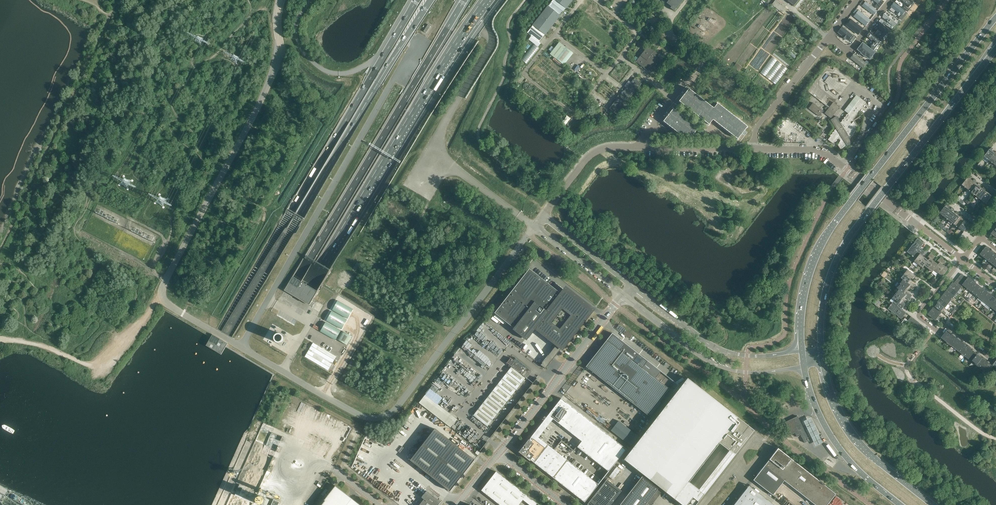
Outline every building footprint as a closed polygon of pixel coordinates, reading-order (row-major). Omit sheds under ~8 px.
[(555,0),(553,0),(548,6),(560,15),(565,8),(555,0)] [(572,0),(555,0),(565,8),(572,0)] [(683,0),(669,0),(667,2),(666,3),(671,7),(670,8),(674,11),(676,8),(676,9),(683,0)] [(776,0),(772,5),(782,12),(786,7),(782,4),(776,0)] [(882,0),(874,0),(878,3),(875,6),(879,9),(885,2),(882,0)] [(865,3),(862,1),(860,3),(863,5),(862,6),(874,15),(878,11),(866,1),(865,3)] [(908,13),(895,3),(891,7),(892,7),(890,10),(894,13),(896,11),(897,12),(896,14),(900,16),(901,15),(899,18),(902,20),(908,13)] [(545,35),(560,15),(548,6),(533,25),(545,35)] [(871,20),(857,8),(853,13),(855,15),(854,16),(866,26),(871,20)] [(899,21),(887,12),(883,17),(888,21),(886,25),(892,30),(899,21)] [(864,29),(850,18),(847,20),(849,22),(846,25),(859,35),(864,29)] [(892,32),(881,23),(877,27),(884,33),(880,38),(884,41),(892,32)] [(545,35),(533,25),(527,33),(539,42),(545,35)] [(854,35),(843,26),(838,33),(842,36),(842,37),(846,40),(847,39),(849,41),(854,35)] [(883,41),(871,31),(867,36),(875,42),(871,47),(875,51),(883,41)] [(876,52),(863,42),(857,49),(861,53),(866,57),(866,56),(871,60),(876,52)] [(572,53),(560,44),(552,55),(564,65),(572,53)] [(663,64),(655,58),(658,54),(648,46),(636,62),(654,76),(663,64)] [(867,64),(855,53),(851,58),(864,68),(867,64)] [(768,80),(779,63),(774,60),(763,76),(768,80)] [(781,65),(768,80),(773,83),(785,68),(781,65)] [(628,101),(641,84),(634,78),(624,91),(623,91),(621,93),(622,94),(618,100),(617,99),(609,109),(618,116),(626,105),(628,106),(630,103),(628,101)] [(688,88),(678,101),(709,124),(713,119),(738,138),(747,125),(717,102),(713,107),(688,88)] [(852,124),(851,122),(853,120),(853,119),(859,111),(866,102),(861,98),(852,109),(848,106),(845,110),(849,114),(846,115),(847,116),(844,118),(845,119),(842,120),(843,121),(841,123),(837,116),(831,120),(837,129),(834,130),(835,131),(832,133),(833,134),(830,135),(831,136),(828,140),(834,144),(835,142),(837,140),(839,138),(841,141),(838,145),(841,149),(843,148),(844,147),(845,146),(846,144),(847,146),(853,142),(851,139),(852,137),(853,136),(854,134),(854,132),(855,131),(856,129),(856,128),(857,126),(854,121),(852,124)] [(831,118),(840,107),(834,102),(825,113),(831,118)] [(824,111),(813,103),(809,108),(819,116),(824,111)] [(672,109),(662,122),(685,139),(689,134),(691,136),(697,129),(672,109)] [(569,127),(574,120),(570,117),(565,124),(569,127)] [(989,160),(995,153),(992,150),(993,149),(992,147),(991,149),(990,149),(984,156),(987,159),(988,159),(989,160)] [(967,189),(973,181),(970,178),(971,177),(970,176),(968,177),(962,185),(965,187),(965,188),(966,187),(967,189)] [(972,192),(978,185),(975,182),(976,181),(974,179),(973,181),(967,189),(970,191),(969,191),(970,192),(970,191),(972,192)] [(977,196),(983,188),(979,186),(981,184),(979,183),(978,185),(972,192),(974,194),(974,195),(975,195),(977,196)] [(981,200),(987,192),(984,190),(985,188),(984,187),(983,188),(977,196),(979,198),(980,199),(981,200)] [(987,202),(989,200),(992,196),(989,193),(990,192),(988,191),(987,192),(981,200),(984,202),(984,203),(985,202),(986,204),(987,202)] [(945,217),(951,209),(948,207),(949,205),(947,204),(946,205),(940,213),(943,215),(942,216),(943,216),(945,217)] [(950,221),(956,213),(953,211),(954,209),(952,208),(951,209),(945,217),(947,219),(948,220),(950,221)] [(954,224),(960,217),(957,214),(958,213),(957,211),(956,213),(950,221),(952,223),(953,224),(953,223),(954,224)] [(959,228),(965,220),(962,218),(963,217),(961,215),(960,217),(954,224),(957,226),(957,227),(958,227),(959,228)] [(968,226),(970,224),(967,222),(968,220),(966,219),(965,220),(959,228),(962,230),(961,230),(962,231),(964,232),(965,231),(967,228),(968,226)] [(923,250),(920,247),(921,246),(921,247),(922,246),(924,243),(918,238),(907,252),(916,259),(923,250)] [(986,258),(991,251),(988,249),(989,248),(987,246),(986,247),(981,254),(986,258)] [(919,265),(925,257),(923,255),(925,252),(923,250),(916,259),(915,261),(919,265)] [(993,253),(994,252),(992,250),(991,251),(986,258),(991,262),(995,256),(995,255),(993,253)] [(925,266),(933,255),(931,253),(927,259),(925,257),(919,265),(923,268),(925,266)] [(929,269),(935,261),(932,260),(935,256),(933,255),(925,266),(929,269)] [(934,270),(943,259),(941,257),(937,263),(935,261),(929,269),(933,272),(935,270),(934,270)] [(938,273),(944,265),(942,264),(945,260),(943,259),(934,270),(935,270),(938,273)] [(943,276),(951,265),(949,264),(946,267),(944,265),(938,273),(943,276)] [(552,351),(553,356),(552,356),(554,358),(590,312),(586,308),(587,306),(583,303),(581,305),(564,291),(562,294),(529,269),(494,313),(514,328),(512,329),(526,340),(537,327),(558,343),(552,351)] [(919,278),(908,269),(905,274),(912,280),(914,278),(917,280),(919,278)] [(911,282),(912,280),(905,274),(901,278),(904,280),(904,279),(915,288),(916,286),(911,282)] [(967,288),(973,281),(969,277),(968,279),(966,281),(964,283),(963,285),(967,288)] [(312,300),(318,291),(298,279),(292,289),(312,300)] [(904,279),(904,280),(900,284),(908,289),(910,287),(913,290),(915,288),(904,279)] [(971,291),(977,284),(973,281),(967,288),(971,291)] [(960,288),(955,284),(953,283),(950,287),(957,292),(961,288),(960,288)] [(906,291),(908,289),(900,284),(897,288),(899,289),(910,298),(912,296),(906,291)] [(975,294),(981,287),(977,284),(971,291),(975,294)] [(957,292),(950,287),(947,291),(954,296),(957,292)] [(979,297),(985,290),(981,287),(975,294),(979,297)] [(899,289),(896,293),(904,299),(905,297),(909,300),(910,298),(899,289)] [(983,300),(989,293),(985,290),(979,297),(983,300)] [(954,296),(947,291),(944,295),(951,300),(954,296)] [(902,301),(904,299),(896,293),(893,298),(895,300),(895,299),(904,306),(906,304),(902,301)] [(987,303),(993,296),(989,293),(983,300),(987,303)] [(951,300),(944,295),(941,299),(948,304),(951,300)] [(995,300),(995,299),(993,296),(987,303),(991,306),(995,300)] [(901,310),(904,306),(895,299),(895,300),(892,304),(891,304),(890,305),(891,306),(888,309),(896,315),(896,314),(898,316),(902,319),(907,313),(904,310),(903,310),(902,311),(901,310)] [(948,304),(941,299),(938,302),(945,308),(948,304)] [(945,308),(938,302),(935,306),(942,312),(945,308)] [(942,312),(935,306),(932,310),(939,316),(942,312)] [(939,316),(932,310),(928,314),(936,320),(939,316)] [(321,319),(316,327),(326,333),(331,325),(321,319)] [(331,326),(326,334),(336,339),(341,331),(331,326)] [(947,342),(953,335),(952,334),(949,332),(950,331),(948,330),(947,331),(942,338),(947,342)] [(342,331),(337,340),(347,346),(352,337),(342,331)] [(612,333),(586,367),(652,419),(673,392),(651,375),(656,368),(612,333)] [(952,346),(958,339),(957,338),(954,336),(955,335),(953,333),(952,334),(953,335),(947,342),(952,346)] [(227,345),(228,343),(213,334),(211,337),(206,345),(215,351),(221,354),(226,347),(227,345)] [(963,342),(962,342),(959,340),(960,339),(958,337),(957,338),(958,339),(952,346),(957,350),(963,342)] [(962,353),(968,346),(967,346),(964,344),(965,343),(963,341),(962,342),(963,342),(957,350),(962,353)] [(312,343),(304,357),(329,372),(337,358),(312,343)] [(973,350),(972,350),(969,348),(970,347),(968,345),(967,346),(968,346),(962,353),(967,357),(973,350)] [(978,354),(977,354),(974,352),(975,351),(973,349),(972,350),(973,350),(967,357),(972,361),(978,354)] [(484,356),(482,359),(487,363),(491,359),(482,352),(481,353),(484,356)] [(977,365),(983,358),(982,358),(980,356),(980,355),(978,353),(977,354),(978,354),(972,361),(977,365)] [(988,362),(985,360),(985,359),(983,357),(982,358),(983,358),(977,365),(982,369),(988,362)] [(487,426),(526,378),(522,374),(525,370),(511,358),(507,363),(511,366),(473,415),(487,426)] [(987,373),(993,366),(990,363),(990,362),(988,361),(988,362),(982,369),(987,373)] [(704,494),(734,455),(738,450),(754,430),(687,378),(624,459),(682,504),(695,504),(704,494)] [(457,419),(425,395),(419,403),(451,427),(457,419)] [(560,420),(571,406),(561,398),(550,412),(560,420)] [(572,415),(567,412),(560,420),(565,424),(572,415)] [(576,419),(572,415),(565,424),(570,428),(576,419)] [(809,441),(798,416),(787,421),(785,422),(791,435),(793,434),(795,433),(797,437),(798,437),(797,436),(800,435),(801,435),(805,443),(809,441)] [(805,420),(804,421),(816,446),(817,445),(821,443),(823,442),(811,418),(809,419),(805,420)] [(581,423),(576,419),(570,428),(574,431),(581,423)] [(586,426),(581,423),(574,431),(579,435),(586,426)] [(601,439),(606,433),(595,424),(590,430),(601,439)] [(584,439),(586,436),(590,430),(586,426),(579,435),(584,439)] [(450,491),(474,459),(435,429),(410,460),(450,491)] [(597,444),(601,439),(590,430),(586,436),(597,444)] [(593,450),(597,444),(586,436),(584,439),(582,441),(593,450)] [(565,463),(531,437),(529,440),(528,439),(519,451),(518,452),(530,461),(530,460),(553,478),(557,473),(560,469),(564,464),(565,463)] [(593,450),(582,441),(577,447),(588,455),(593,450)] [(626,449),(616,441),(612,447),(622,455),(626,449)] [(617,460),(622,455),(612,447),(607,453),(617,460)] [(829,489),(778,449),(765,466),(815,504),(827,504),(836,494),(829,489)] [(617,460),(607,453),(603,458),(613,466),(617,460)] [(613,466),(603,458),(599,464),(609,471),(613,466)] [(567,460),(565,463),(564,464),(573,472),(577,468),(567,460)] [(573,472),(564,464),(560,469),(570,477),(573,472)] [(570,477),(560,469),(557,473),(566,481),(570,477)] [(760,472),(760,471),(753,480),(773,495),(779,487),(760,472)] [(481,490),(500,504),(519,504),(527,495),(501,475),(496,472),(493,476),(492,476),(481,490)] [(566,481),(557,473),(553,478),(563,485),(566,481)] [(642,476),(620,504),(649,504),(647,503),(658,488),(642,476)] [(589,477),(585,481),(595,489),(598,484),(589,477)] [(607,479),(587,504),(588,504),(610,504),(621,491),(607,479)] [(591,493),(595,489),(585,481),(582,486),(591,493)] [(353,499),(353,500),(348,496),(347,495),(335,486),(320,504),(360,504),(353,499)] [(591,493),(582,486),(578,490),(588,498),(591,493)] [(588,498),(578,490),(575,495),(585,502),(588,498)] [(441,502),(426,491),(421,497),(424,499),(419,504),(438,504),(441,502)] [(744,492),(744,491),(734,504),(774,504),(761,494),(756,501),(744,492)] [(269,500),(265,497),(259,495),(258,494),(257,495),(254,502),(261,504),(267,504),(269,500)]
